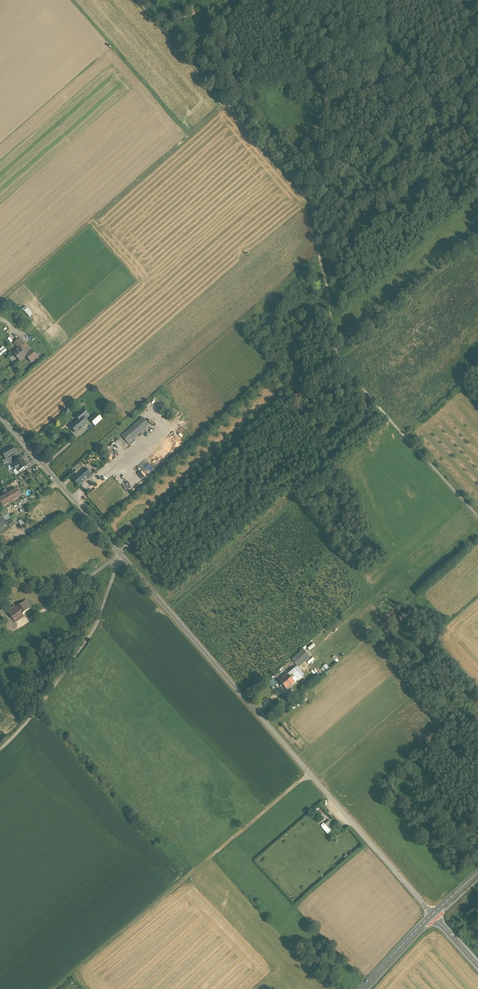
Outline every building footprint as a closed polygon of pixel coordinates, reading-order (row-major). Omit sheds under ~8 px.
[(29,308),(25,311),(30,317),(34,314),(29,308)] [(14,344),(19,350),(21,348),(25,345),(20,339),(14,344)] [(25,345),(21,348),(27,356),(26,357),(31,363),(36,358),(25,345)] [(19,350),(14,354),(15,355),(14,356),(16,359),(17,358),(20,362),(26,357),(27,356),(21,348),(19,350)] [(159,409),(156,412),(161,417),(164,414),(159,409)] [(84,410),(77,416),(80,419),(82,418),(87,414),(84,410)] [(102,419),(97,414),(90,420),(95,425),(102,419)] [(147,415),(128,431),(134,439),(153,422),(147,415)] [(80,419),(71,427),(76,433),(87,424),(82,418),(80,419)] [(128,431),(123,435),(132,445),(136,441),(134,439),(128,431)] [(16,454),(11,446),(2,452),(6,459),(16,454)] [(27,467),(22,459),(13,464),(18,472),(27,467)] [(83,466),(76,472),(78,475),(82,472),(86,469),(83,466)] [(78,475),(73,480),(79,486),(87,479),(82,472),(78,475)] [(124,482),(126,488),(138,484),(137,478),(124,482)] [(0,499),(0,504),(2,507),(2,508),(10,503),(11,504),(13,503),(12,501),(20,497),(15,489),(0,499)] [(0,518),(0,533),(13,524),(8,516),(2,519),(1,518),(0,518)] [(21,606),(19,608),(17,609),(18,611),(15,613),(18,617),(26,612),(21,606)] [(311,642),(304,648),(308,653),(315,647),(311,642)] [(304,650),(292,660),(299,668),(310,658),(304,650)] [(303,676),(296,668),(288,675),(291,679),(293,677),(297,681),(299,681),(301,680),(300,678),(303,676)] [(284,670),(276,677),(280,682),(288,675),(284,670)] [(291,679),(288,675),(280,682),(287,690),(295,683),(291,679)] [(276,677),(268,683),(273,689),(280,682),(276,677)] [(322,827),(327,833),(335,826),(329,821),(322,827)]
